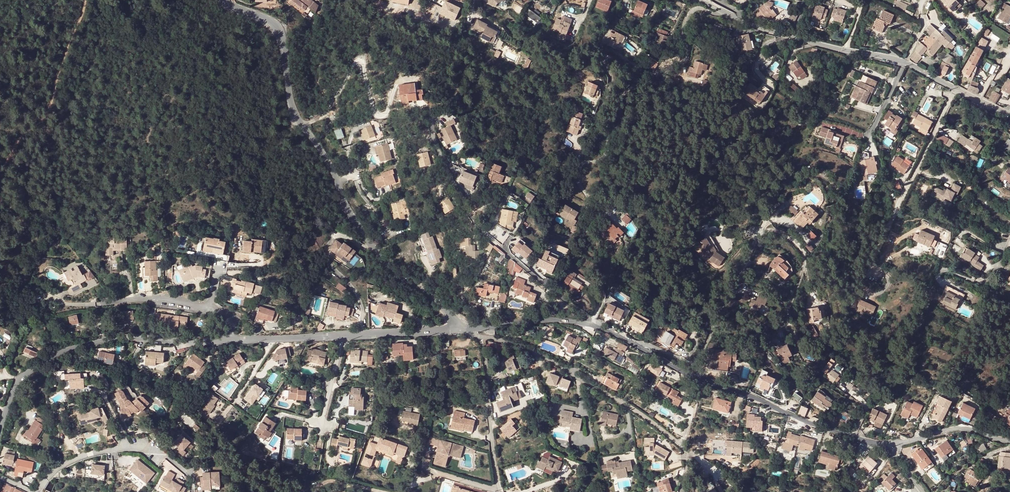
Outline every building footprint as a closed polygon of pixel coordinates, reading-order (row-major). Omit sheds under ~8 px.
[(293,0),(290,0),(289,2),(294,6),(295,4),(304,11),(307,7),(309,8),(314,2),(312,0),(293,0)] [(455,20),(460,8),(445,0),(439,12),(455,20)] [(596,7),(608,12),(612,0),(599,0),(596,7)] [(648,4),(639,0),(634,11),(632,10),(630,14),(638,17),(639,14),(643,15),(648,4)] [(759,14),(762,12),(764,15),(769,21),(777,15),(773,9),(771,10),(770,8),(773,5),(773,3),(774,0),(766,0),(764,4),(754,12),(757,16),(759,14)] [(909,2),(901,0),(896,0),(895,6),(906,10),(909,2)] [(960,4),(959,3),(959,2),(958,0),(947,0),(944,2),(953,11),(956,8),(954,7),(957,4),(958,6),(960,4)] [(827,3),(818,1),(814,14),(823,16),(824,13),(828,14),(830,6),(826,5),(827,3)] [(839,5),(836,4),(834,12),(837,13),(836,16),(845,19),(849,6),(840,3),(839,5)] [(1008,4),(1004,10),(1003,9),(998,17),(1007,22),(1009,17),(1009,5),(1008,4)] [(541,18),(529,9),(525,14),(537,23),(541,18)] [(894,15),(883,10),(883,12),(879,19),(877,18),(872,29),(873,29),(874,27),(879,27),(884,29),(885,26),(884,24),(885,22),(888,23),(890,24),(894,15)] [(794,21),(798,14),(792,11),(789,19),(794,21)] [(567,35),(571,25),(562,21),(557,19),(553,30),(559,32),(558,37),(569,41),(570,37),(567,35)] [(488,25),(477,20),(473,28),(482,33),(480,37),(489,41),(491,37),(495,37),(497,34),(498,32),(487,27),(488,25)] [(960,20),(956,24),(962,30),(966,26),(960,20)] [(498,32),(497,34),(499,35),(501,31),(488,25),(487,27),(498,32)] [(719,35),(722,28),(715,25),(712,32),(719,35)] [(925,31),(928,34),(933,27),(931,25),(927,28),(925,31)] [(931,36),(936,40),(941,45),(942,44),(946,47),(950,43),(949,42),(940,33),(935,29),(933,27),(928,34),(931,36)] [(658,28),(657,32),(666,36),(668,32),(658,28)] [(982,35),(987,37),(990,30),(986,28),(982,35)] [(942,30),(940,33),(949,42),(952,39),(942,30)] [(668,37),(666,36),(657,32),(655,36),(657,37),(656,41),(661,43),(661,44),(665,46),(667,41),(666,41),(668,37)] [(610,33),(604,45),(615,50),(619,42),(617,42),(618,40),(624,42),(625,38),(615,33),(614,35),(610,33)] [(748,34),(737,37),(739,45),(740,44),(740,46),(742,52),(752,49),(748,34)] [(929,53),(932,55),(936,51),(941,45),(936,40),(932,45),(928,49),(930,52),(929,53)] [(927,49),(928,49),(932,45),(927,41),(923,45),(922,44),(916,51),(920,55),(922,54),(924,52),(927,49)] [(973,53),(980,57),(983,50),(984,48),(982,47),(981,49),(977,47),(973,53)] [(920,55),(916,51),(910,58),(914,62),(916,63),(922,56),(920,55)] [(975,66),(971,73),(974,75),(975,72),(977,67),(978,65),(979,62),(978,61),(980,57),(973,53),(971,56),(967,63),(972,65),(975,66)] [(523,56),(519,65),(523,67),(527,58),(523,56)] [(650,58),(647,66),(656,69),(659,61),(650,58)] [(705,64),(704,64),(704,63),(696,61),(694,68),(690,67),(688,73),(690,73),(690,76),(698,78),(699,76),(699,74),(701,75),(702,70),(703,70),(704,70),(705,70),(706,69),(707,69),(707,67),(708,65),(705,64)] [(797,77),(799,76),(805,72),(797,61),(789,66),(797,77)] [(972,65),(967,63),(962,72),(964,73),(970,75),(970,74),(971,73),(975,66),(972,65)] [(941,64),(940,67),(939,67),(936,74),(940,76),(941,74),(945,76),(948,67),(941,64)] [(970,75),(964,73),(963,74),(968,77),(967,79),(971,81),(974,77),(970,74),(970,75)] [(857,86),(855,91),(860,93),(857,100),(865,104),(871,92),(872,93),(878,81),(869,77),(866,84),(861,82),(858,87),(857,86)] [(1001,90),(1009,94),(1009,80),(1008,79),(1001,90)] [(598,86),(589,82),(585,93),(593,97),(595,94),(596,90),(598,86)] [(792,83),(790,86),(799,93),(801,90),(792,83)] [(743,90),(741,94),(748,97),(757,101),(759,101),(763,93),(761,92),(757,90),(756,92),(752,91),(753,89),(754,88),(749,85),(746,91),(743,90)] [(970,85),(967,90),(976,94),(978,89),(977,88),(970,85)] [(417,90),(417,86),(399,89),(400,95),(398,95),(398,100),(401,99),(401,104),(409,103),(409,100),(415,100),(415,101),(423,100),(422,94),(424,94),(423,89),(417,90)] [(990,98),(988,100),(991,102),(996,104),(1001,95),(998,93),(1000,89),(997,87),(995,91),(993,91),(992,93),(990,98)] [(914,110),(911,115),(916,118),(914,122),(928,130),(933,121),(918,113),(919,112),(914,110)] [(892,114),(888,111),(884,118),(888,120),(885,125),(892,129),(894,131),(896,129),(901,120),(896,116),(892,114)] [(581,120),(572,117),(570,124),(571,125),(568,132),(577,135),(579,129),(578,129),(579,125),(581,120)] [(371,125),(362,128),(364,132),(366,138),(375,135),(371,125)] [(450,125),(442,129),(445,138),(444,139),(447,145),(457,140),(450,125)] [(837,147),(840,148),(842,142),(839,141),(840,138),(843,139),(844,136),(829,131),(829,130),(824,128),(822,127),(820,135),(827,138),(825,143),(837,147)] [(334,130),(337,139),(344,137),(341,128),(334,130)] [(940,133),(937,138),(947,143),(949,137),(940,133)] [(889,147),(894,140),(887,136),(882,143),(889,147)] [(960,140),(961,141),(959,143),(973,152),(981,141),(976,138),(974,140),(970,137),(969,140),(963,136),(960,140)] [(377,146),(379,154),(381,161),(392,158),(388,143),(377,146)] [(428,151),(417,154),(420,167),(431,164),(428,151)] [(904,160),(898,156),(892,165),(905,174),(910,166),(905,163),(904,164),(902,163),(903,162),(904,160)] [(867,159),(863,160),(863,162),(867,175),(867,176),(869,176),(869,174),(878,173),(874,157),(871,157),(871,160),(868,160),(867,159)] [(493,180),(495,180),(499,182),(502,175),(499,173),(501,166),(494,163),(487,179),(493,181),(493,180)] [(1009,167),(1000,180),(1001,181),(1000,183),(1002,185),(1000,187),(1003,190),(1005,187),(1003,185),(1004,183),(1007,185),(1009,182),(1009,168),(1009,167)] [(382,174),(374,177),(377,186),(385,184),(385,185),(395,182),(392,173),(394,173),(393,169),(382,172),(382,174)] [(477,177),(464,171),(460,182),(473,187),(477,177)] [(894,183),(898,191),(901,189),(903,189),(899,181),(894,183)] [(955,192),(957,193),(960,186),(954,182),(950,190),(947,188),(946,189),(945,191),(943,190),(935,187),(932,193),(943,199),(943,198),(944,196),(949,198),(951,200),(955,192)] [(530,204),(534,195),(527,191),(525,196),(529,198),(526,202),(530,204)] [(447,196),(439,202),(446,213),(455,208),(447,196)] [(408,213),(405,200),(401,201),(403,212),(394,214),(393,214),(394,221),(404,219),(403,214),(408,213)] [(391,203),(394,214),(403,212),(401,201),(391,203)] [(572,217),(575,219),(579,212),(566,205),(560,214),(570,220),(572,217)] [(798,211),(792,205),(789,208),(796,214),(798,211)] [(809,206),(795,221),(802,228),(808,222),(810,224),(819,214),(809,206)] [(517,211),(502,209),(500,225),(506,226),(507,225),(513,225),(513,222),(515,222),(517,211)] [(630,216),(628,213),(622,220),(627,224),(632,219),(629,217),(630,216)] [(619,228),(613,222),(604,231),(609,236),(608,237),(611,241),(613,239),(614,240),(623,232),(619,228)] [(930,247),(935,236),(920,230),(916,241),(930,247)] [(422,235),(428,251),(429,253),(432,261),(433,265),(441,262),(439,258),(442,257),(439,248),(437,249),(432,236),(430,237),(428,232),(422,235)] [(702,237),(703,238),(704,238),(705,240),(713,253),(713,252),(717,254),(718,253),(718,252),(714,246),(707,234),(702,237)] [(428,251),(422,235),(418,236),(424,252),(428,251)] [(114,237),(108,237),(108,241),(105,242),(105,245),(105,255),(113,255),(113,250),(113,249),(121,249),(121,250),(126,250),(126,239),(114,239),(114,237)] [(205,237),(203,248),(217,251),(217,253),(223,254),(225,242),(219,241),(219,239),(213,238),(213,239),(205,237)] [(250,250),(253,251),(260,251),(262,240),(251,238),(251,241),(243,240),(242,251),(250,252),(250,250)] [(705,255),(706,257),(708,256),(710,258),(711,256),(713,253),(705,240),(704,238),(703,238),(698,241),(700,245),(697,247),(703,256),(705,255)] [(522,245),(518,241),(512,249),(517,253),(518,252),(520,253),(526,258),(532,251),(524,243),(522,245)] [(339,242),(333,251),(339,255),(340,253),(346,257),(352,261),(358,252),(347,244),(345,246),(339,242)] [(488,247),(487,248),(492,250),(493,247),(494,245),(495,244),(488,242),(486,246),(488,247)] [(555,243),(553,249),(566,254),(568,248),(555,243)] [(471,245),(466,246),(466,258),(475,258),(476,261),(480,260),(479,251),(475,251),(475,245),(471,245)] [(505,254),(494,245),(493,247),(505,257),(505,254)] [(560,256),(546,250),(545,253),(558,259),(560,256)] [(969,250),(963,258),(976,266),(975,267),(982,271),(984,267),(978,263),(980,259),(975,255),(976,254),(969,250)] [(992,250),(989,256),(996,259),(999,253),(992,250)] [(723,258),(717,254),(713,252),(713,253),(711,256),(710,258),(708,260),(710,262),(716,265),(717,266),(723,258)] [(552,274),(558,259),(545,253),(542,260),(539,258),(536,264),(547,270),(547,271),(552,274)] [(776,257),(770,265),(771,266),(785,279),(789,274),(790,275),(791,274),(792,272),(792,271),(792,269),(792,267),(791,266),(787,261),(786,260),(781,256),(780,255),(777,257),(776,257)] [(156,277),(156,270),(155,262),(155,261),(145,261),(145,268),(145,276),(151,276),(151,278),(151,281),(157,281),(157,277),(156,277)] [(523,269),(515,262),(514,269),(519,273),(523,269)] [(180,273),(182,280),(196,274),(197,274),(201,275),(200,276),(200,277),(205,278),(205,275),(206,270),(202,269),(202,267),(195,265),(192,267),(191,267),(190,265),(184,267),(182,268),(184,272),(180,273)] [(77,266),(71,269),(72,271),(69,273),(70,275),(68,277),(70,280),(72,279),(76,285),(69,289),(71,293),(82,287),(80,283),(86,280),(84,274),(82,275),(77,266)] [(145,276),(145,268),(142,268),(142,278),(151,278),(151,276),(145,276)] [(72,271),(71,269),(64,273),(68,281),(70,280),(68,277),(70,275),(69,273),(72,271)] [(578,283),(575,281),(572,279),(575,273),(569,269),(567,272),(569,274),(563,284),(578,294),(581,291),(579,289),(582,285),(578,283)] [(197,277),(200,277),(200,276),(201,275),(197,274),(196,274),(182,280),(183,282),(187,280),(194,277),(197,277)] [(526,280),(517,277),(515,282),(519,283),(515,293),(527,297),(526,300),(534,302),(537,294),(529,291),(531,287),(524,285),(526,280)] [(254,283),(245,281),(245,283),(241,282),(236,281),(236,279),(232,278),(232,279),(231,286),(234,287),(233,291),(240,293),(241,291),(247,293),(247,291),(252,292),(254,283)] [(342,291),(345,287),(339,283),(336,287),(342,291)] [(484,288),(477,287),(476,294),(482,295),(481,298),(497,301),(500,287),(485,283),(484,288)] [(253,292),(260,294),(262,286),(255,284),(253,292)] [(944,296),(945,297),(942,303),(956,309),(957,307),(958,304),(957,304),(960,299),(955,297),(955,296),(946,292),(944,296)] [(752,298),(750,305),(760,309),(763,303),(766,304),(769,298),(759,293),(756,300),(752,298)] [(882,300),(865,295),(863,304),(879,309),(882,300)] [(613,304),(624,310),(626,307),(615,300),(613,304)] [(333,303),(332,312),(335,313),(339,314),(339,315),(348,317),(348,316),(352,317),(353,309),(350,308),(350,307),(342,305),(342,304),(333,303)] [(387,304),(383,315),(390,318),(394,319),(393,321),(400,323),(402,315),(396,313),(397,309),(395,308),(396,305),(388,303),(387,304)] [(611,315),(611,317),(620,321),(624,311),(609,303),(604,312),(611,315)] [(275,311),(259,306),(256,316),(264,319),(271,321),(275,311)] [(819,314),(819,311),(819,307),(808,309),(810,323),(815,322),(814,320),(822,319),(821,313),(819,314)] [(132,311),(122,312),(123,320),(128,320),(128,318),(133,318),(132,311)] [(636,327),(640,329),(644,331),(649,320),(635,312),(629,323),(636,327)] [(170,316),(170,315),(155,313),(154,320),(160,321),(164,321),(163,325),(170,326),(170,327),(177,328),(178,327),(186,327),(187,317),(175,315),(175,317),(170,316)] [(77,315),(68,317),(70,325),(78,323),(77,315)] [(676,343),(679,339),(677,338),(667,332),(666,334),(667,335),(666,337),(666,338),(664,342),(668,345),(669,343),(670,344),(673,346),(675,342),(676,343)] [(682,332),(679,339),(684,342),(687,334),(682,332)] [(576,339),(569,336),(563,345),(569,348),(568,349),(573,352),(575,347),(576,345),(578,346),(582,339),(577,336),(576,339)] [(604,346),(596,341),(593,347),(601,351),(604,346)] [(628,347),(619,342),(617,346),(625,351),(628,347)] [(407,347),(407,345),(403,345),(403,343),(393,344),(394,355),(403,354),(404,360),(413,359),(413,347),(407,347)] [(32,347),(27,345),(24,352),(35,357),(37,353),(31,350),(32,347)] [(782,360),(784,363),(790,361),(788,357),(792,355),(788,345),(777,350),(782,360)] [(278,359),(287,358),(287,356),(291,355),(290,348),(277,349),(272,358),(277,361),(278,359)] [(614,352),(606,348),(603,353),(607,355),(606,356),(620,363),(623,357),(622,356),(620,355),(622,351),(616,348),(614,352)] [(731,364),(732,354),(732,352),(724,351),(724,350),(709,348),(708,357),(720,358),(720,360),(719,369),(728,370),(729,366),(729,364),(731,364)] [(164,351),(147,349),(146,359),(156,360),(164,361),(164,351)] [(308,350),(305,360),(310,362),(311,359),(317,361),(317,363),(323,365),(324,361),(329,362),(329,360),(330,355),(326,354),(326,353),(320,351),(313,349),(312,351),(308,350)] [(359,350),(350,350),(349,362),(354,362),(354,360),(361,361),(366,361),(367,351),(361,351),(359,350)] [(201,366),(203,364),(205,361),(193,353),(186,362),(190,364),(198,370),(196,373),(199,376),(205,368),(201,366)] [(239,353),(232,357),(237,365),(238,366),(245,362),(239,353)] [(513,354),(504,358),(506,362),(505,362),(509,372),(516,369),(512,359),(514,359),(513,354)] [(232,357),(225,362),(230,370),(234,367),(237,365),(232,357)] [(110,361),(95,358),(93,368),(108,370),(110,361)] [(651,362),(647,369),(658,376),(663,369),(651,362)] [(826,374),(830,368),(832,365),(829,362),(822,372),(826,374)] [(630,365),(628,370),(637,373),(639,368),(630,365)] [(830,368),(826,374),(824,377),(833,383),(835,380),(839,375),(830,368)] [(87,371),(66,373),(66,374),(67,378),(70,378),(71,387),(85,386),(84,377),(87,377),(87,371)] [(625,382),(607,373),(602,383),(620,391),(625,382)] [(769,391),(771,386),(770,386),(771,383),(774,384),(775,379),(767,376),(766,377),(762,375),(761,379),(759,378),(757,383),(761,385),(759,389),(764,391),(765,389),(769,391)] [(550,376),(547,387),(568,393),(571,382),(550,376)] [(653,381),(645,377),(642,382),(645,383),(644,384),(650,387),(653,381)] [(257,380),(255,383),(264,388),(266,385),(257,380)] [(254,383),(244,399),(252,405),(263,389),(254,383)] [(673,390),(661,383),(657,390),(669,397),(673,390)] [(289,391),(288,397),(297,398),(297,399),(305,400),(306,391),(298,390),(298,387),(291,386),(291,391),(289,391)] [(354,402),(354,406),(363,407),(363,397),(361,396),(361,393),(360,393),(360,388),(350,388),(350,391),(350,396),(352,396),(353,398),(351,399),(351,402),(354,402)] [(120,401),(127,397),(126,395),(125,393),(124,391),(123,390),(122,390),(121,392),(116,394),(117,395),(118,395),(119,397),(119,398),(119,399),(119,401),(120,401)] [(679,393),(673,390),(669,397),(674,400),(672,403),(678,406),(683,398),(677,396),(679,393)] [(210,409),(213,404),(218,398),(208,392),(200,403),(205,407),(203,410),(209,414),(211,410),(210,409)] [(514,405),(522,403),(521,396),(516,397),(515,392),(506,394),(507,399),(509,399),(510,401),(508,402),(499,404),(502,413),(516,410),(514,405)] [(799,401),(802,398),(795,392),(792,396),(799,401)] [(823,405),(822,407),(822,408),(824,409),(825,409),(827,409),(829,407),(831,406),(832,405),(832,404),(832,403),(831,403),(828,401),(824,399),(825,397),(818,392),(812,401),(814,403),(818,405),(821,403),(823,405)] [(130,400),(129,399),(125,401),(126,404),(126,405),(125,406),(121,409),(124,416),(124,418),(127,416),(127,415),(131,413),(132,412),(135,411),(138,408),(140,410),(143,408),(145,408),(146,407),(150,404),(147,400),(146,398),(144,397),(143,396),(142,396),(140,397),(139,398),(132,401),(131,401),(130,400)] [(938,404),(941,397),(940,396),(930,416),(932,417),(934,414),(938,404)] [(121,407),(121,409),(125,406),(126,405),(126,404),(125,401),(129,399),(127,397),(120,401),(120,402),(121,404),(121,405),(121,407)] [(951,402),(941,397),(938,404),(934,414),(944,418),(946,413),(945,412),(947,409),(948,409),(951,402)] [(731,403),(716,398),(713,409),(729,413),(731,403)] [(195,401),(191,407),(197,411),(200,405),(195,401)] [(907,402),(901,413),(909,417),(910,416),(910,414),(912,415),(911,416),(917,419),(920,412),(919,409),(921,408),(922,407),(914,403),(913,405),(907,402)] [(963,403),(958,412),(963,414),(962,416),(970,419),(975,409),(963,403)] [(798,414),(805,416),(808,408),(801,405),(798,414)] [(106,423),(110,421),(103,408),(98,409),(98,408),(89,410),(90,412),(86,413),(84,412),(80,413),(81,418),(79,418),(80,424),(88,422),(87,418),(91,417),(92,418),(97,417),(102,415),(106,423)] [(887,415),(873,409),(871,412),(869,418),(883,425),(887,415)] [(1009,409),(1000,420),(1005,423),(1006,422),(1009,424),(1009,425),(1009,409)] [(455,410),(452,421),(456,422),(455,427),(463,429),(463,428),(473,430),(475,420),(467,418),(466,420),(464,420),(464,418),(465,413),(455,410)] [(419,415),(403,411),(401,420),(408,421),(407,423),(417,425),(419,415)] [(619,415),(612,414),(612,415),(609,415),(609,413),(604,412),(601,423),(606,424),(606,426),(611,427),(612,425),(617,426),(619,415)] [(989,412),(987,415),(993,420),(996,416),(989,412)] [(934,414),(932,417),(942,422),(944,418),(934,414)] [(755,417),(755,415),(747,415),(746,427),(752,428),(753,427),(755,427),(754,431),(765,432),(766,421),(764,421),(761,421),(761,417),(757,417),(755,417)] [(574,420),(574,418),(563,416),(562,424),(573,426),(572,428),(572,430),(582,432),(584,420),(577,419),(577,420),(574,420)] [(36,420),(35,419),(28,429),(25,435),(26,436),(28,437),(27,438),(36,444),(40,439),(38,437),(37,437),(36,437),(44,425),(46,422),(38,417),(36,420)] [(275,423),(266,417),(264,419),(259,427),(255,433),(259,435),(260,433),(268,438),(271,433),(270,432),(275,423)] [(512,420),(500,428),(508,438),(516,432),(512,426),(515,425),(512,420)] [(1005,423),(1000,420),(999,422),(1006,428),(1009,424),(1006,422),(1005,423)] [(456,422),(452,421),(451,428),(463,431),(463,429),(455,427),(456,422)] [(302,429),(287,428),(287,439),(294,439),(294,441),(302,441),(302,429)] [(182,431),(174,442),(179,446),(176,450),(182,455),(185,451),(183,449),(186,445),(190,449),(193,445),(189,442),(191,439),(182,431)] [(797,445),(800,437),(792,434),(792,433),(788,432),(786,439),(789,440),(788,443),(784,442),(781,448),(787,450),(791,452),(793,445),(797,446),(797,445)] [(339,436),(334,435),(330,448),(336,449),(337,444),(339,436)] [(349,439),(345,438),(339,436),(337,444),(343,445),(347,446),(347,447),(353,449),(355,439),(349,437),(349,439)] [(815,441),(811,439),(800,436),(800,437),(797,445),(800,446),(800,448),(805,450),(805,449),(812,451),(815,441)] [(365,452),(370,454),(373,446),(376,447),(376,446),(387,450),(393,452),(394,448),(398,449),(397,453),(401,454),(403,455),(405,446),(390,441),(390,442),(387,441),(387,440),(378,438),(376,443),(369,441),(365,452)] [(655,447),(655,445),(656,439),(646,438),(646,443),(651,444),(650,447),(646,447),(645,453),(650,454),(650,453),(654,453),(654,455),(665,461),(670,453),(662,448),(661,450),(655,447)] [(946,440),(934,448),(941,457),(952,449),(946,440)] [(440,441),(438,448),(445,450),(448,443),(440,441)] [(725,441),(724,446),(727,446),(727,453),(739,454),(739,452),(742,452),(753,453),(754,444),(725,441)] [(451,452),(460,455),(462,447),(448,443),(445,450),(438,448),(434,463),(442,465),(445,454),(446,454),(446,456),(447,456),(449,456),(450,455),(451,452)] [(373,446),(370,454),(373,455),(376,449),(386,453),(387,450),(376,446),(376,447),(373,446)] [(921,462),(924,467),(929,464),(931,467),(935,472),(937,470),(921,449),(919,451),(918,452),(916,450),(911,454),(918,464),(921,462)] [(952,449),(941,457),(944,461),(955,453),(952,449)] [(829,463),(829,465),(828,468),(837,470),(838,467),(838,465),(843,466),(844,463),(842,463),(843,457),(837,456),(832,454),(822,452),(819,460),(829,463)] [(13,460),(14,455),(7,453),(5,453),(3,463),(12,465),(13,460)] [(364,464),(369,466),(371,461),(368,460),(369,458),(364,456),(363,459),(366,460),(364,464)] [(1009,457),(1001,457),(999,456),(998,468),(1009,469),(1009,457)] [(859,467),(868,475),(877,464),(869,457),(859,467)] [(17,461),(16,465),(15,470),(21,471),(22,469),(24,469),(27,470),(29,461),(17,458),(17,461)] [(559,471),(563,463),(551,458),(550,460),(544,458),(542,462),(539,461),(537,467),(546,471),(546,472),(553,475),(555,472),(547,469),(548,467),(555,470),(559,471)] [(143,464),(137,459),(128,470),(145,483),(154,473),(146,467),(145,468),(142,466),(143,464)] [(622,475),(627,474),(627,472),(633,471),(632,461),(620,463),(620,465),(621,467),(617,468),(617,466),(616,461),(608,462),(609,472),(614,471),(614,473),(617,472),(618,477),(623,476),(622,475)] [(651,462),(652,470),(665,469),(664,461),(651,462)] [(105,464),(92,463),(92,465),(91,472),(104,473),(105,464)] [(877,464),(868,475),(870,476),(879,465),(877,464)] [(924,467),(922,469),(924,472),(931,467),(929,464),(924,467)] [(168,469),(164,475),(170,479),(171,479),(175,473),(168,469)] [(967,473),(964,477),(968,479),(967,482),(975,487),(982,477),(974,471),(972,470),(971,469),(970,469),(969,470),(968,470),(967,472),(967,473)] [(200,480),(201,486),(211,486),(211,484),(215,484),(219,484),(219,471),(202,472),(203,477),(203,480),(200,480)] [(882,483),(889,491),(896,484),(892,480),(895,477),(892,474),(882,483)] [(175,482),(174,484),(171,482),(172,480),(171,479),(170,479),(164,475),(160,482),(168,486),(167,488),(175,491),(183,491),(185,487),(181,485),(183,481),(177,477),(175,482)] [(665,491),(672,491),(668,479),(663,481),(663,482),(657,484),(658,487),(661,486),(663,491),(665,490),(665,491)] [(20,489),(19,488),(15,487),(15,488),(5,483),(1,491),(6,491),(7,490),(12,491),(24,491),(20,490),(20,489)] [(896,484),(889,491),(890,491),(891,491),(898,485),(896,484)]
